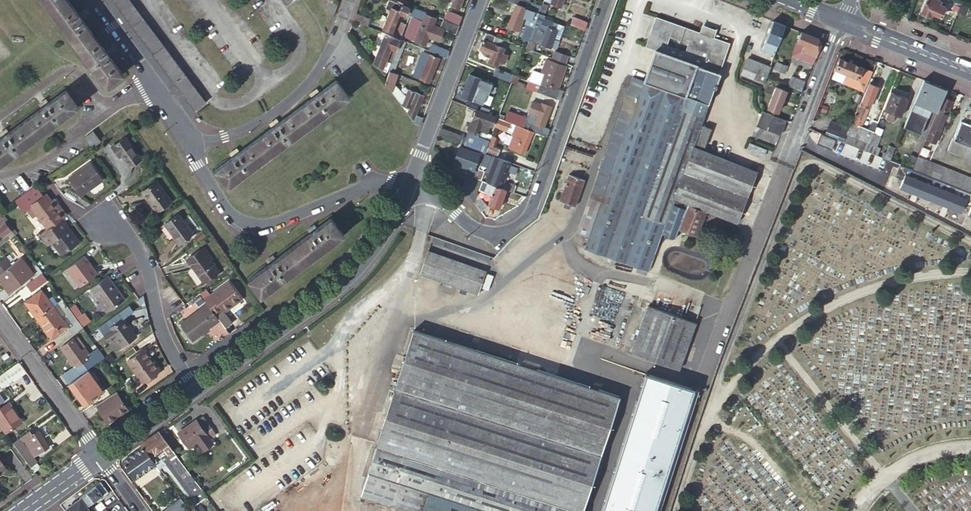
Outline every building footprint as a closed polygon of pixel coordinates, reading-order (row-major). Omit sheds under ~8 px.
[(122,73),(109,56),(112,53),(108,48),(105,51),(82,18),(84,17),(81,12),(78,14),(68,0),(43,0),(105,85),(122,73)] [(195,111),(206,103),(130,0),(113,0),(195,111)] [(335,14),(339,5),(335,0),(324,0),(335,14)] [(410,7),(391,0),(390,0),(386,8),(391,10),(384,29),(393,33),(400,13),(407,16),(410,7)] [(464,0),(454,0),(452,6),(460,10),(464,0)] [(934,0),(925,0),(920,13),(929,17),(931,14),(940,18),(944,8),(938,5),(939,2),(934,0)] [(543,2),(539,12),(544,14),(548,4),(543,2)] [(523,6),(515,3),(507,24),(516,28),(518,29),(521,22),(519,21),(521,15),(526,17),(525,21),(526,23),(527,24),(522,37),(528,39),(537,18),(539,12),(523,6)] [(951,10),(957,13),(959,7),(953,5),(951,10)] [(456,34),(460,25),(443,18),(414,7),(411,14),(425,20),(424,21),(414,18),(406,37),(425,45),(429,37),(440,41),(444,29),(456,34)] [(460,25),(463,17),(446,10),(443,18),(460,25)] [(356,13),(353,21),(368,26),(370,19),(356,13)] [(585,30),(588,21),(574,16),(571,24),(585,30)] [(714,38),(699,33),(656,18),(646,47),(654,50),(719,72),(729,44),(714,38)] [(548,22),(542,20),(534,41),(552,48),(556,38),(559,31),(547,25),(548,22)] [(774,53),(785,26),(773,21),(762,48),(774,53)] [(562,28),(548,22),(547,25),(559,31),(556,38),(558,39),(562,28)] [(402,23),(397,38),(402,40),(407,24),(402,23)] [(699,33),(714,38),(716,30),(701,25),(699,33)] [(793,54),(813,62),(821,43),(818,39),(801,32),(793,54)] [(374,62),(381,71),(385,76),(386,75),(390,65),(384,62),(389,49),(397,52),(398,48),(402,40),(397,38),(385,33),(374,62)] [(493,35),(486,33),(480,49),(487,52),(485,55),(488,57),(486,61),(495,65),(497,60),(502,62),(504,55),(500,52),(502,48),(490,43),(493,35)] [(430,51),(447,58),(450,50),(433,44),(430,51)] [(556,50),(553,58),(566,62),(568,55),(556,50)] [(683,171),(748,197),(759,171),(693,145),(714,86),(716,87),(721,73),(719,72),(654,50),(644,80),(635,105),(588,237),(584,247),(648,270),(661,233),(683,171)] [(430,83),(440,58),(430,54),(430,55),(424,53),(415,75),(421,77),(421,79),(430,83)] [(766,76),(770,65),(748,56),(744,66),(766,76)] [(862,93),(867,82),(858,78),(862,68),(840,58),(835,69),(846,74),(842,83),(842,84),(862,93)] [(538,91),(557,98),(560,89),(558,88),(566,66),(549,60),(538,91)] [(789,65),(778,61),(776,67),(786,71),(789,65)] [(766,76),(744,66),(740,74),(763,84),(766,76)] [(846,74),(835,69),(831,78),(842,83),(846,74)] [(386,83),(393,92),(400,74),(394,72),(391,70),(386,83)] [(510,81),(511,78),(510,78),(510,74),(501,71),(499,77),(507,80),(510,81)] [(479,78),(469,75),(461,95),(482,103),(485,97),(481,95),(483,90),(476,87),(479,78)] [(787,84),(801,90),(805,81),(791,75),(787,84)] [(624,101),(635,105),(644,80),(632,76),(624,101)] [(512,82),(510,81),(507,80),(503,92),(508,94),(512,82)] [(946,89),(923,80),(902,127),(919,134),(930,110),(936,112),(942,98),(946,89)] [(230,185),(348,97),(336,81),(319,93),(317,91),(312,94),(314,97),(280,122),(278,120),(272,124),(274,127),(240,152),(238,149),(233,153),(235,156),(217,169),(230,185)] [(847,128),(842,141),(861,149),(865,151),(872,134),(876,124),(871,122),(868,130),(860,126),(865,114),(864,113),(868,104),(869,105),(877,87),(869,83),(861,102),(860,102),(855,115),(853,114),(847,128)] [(786,90),(775,85),(767,106),(778,111),(786,90)] [(415,123),(422,124),(424,117),(417,115),(425,96),(409,90),(403,106),(415,123)] [(78,108),(66,92),(48,104),(46,102),(41,105),(43,108),(9,134),(7,131),(1,135),(4,137),(0,140),(0,165),(78,108)] [(906,99),(891,92),(883,109),(887,111),(884,118),(891,121),(894,114),(898,116),(906,99)] [(942,98),(936,112),(927,133),(936,136),(952,102),(942,98)] [(548,136),(550,128),(545,126),(552,106),(543,103),(543,104),(534,100),(528,117),(520,114),(519,117),(502,110),(499,116),(499,117),(521,125),(539,132),(548,136)] [(576,232),(588,237),(635,105),(624,101),(576,232)] [(499,116),(502,110),(489,105),(486,111),(499,116)] [(768,112),(760,109),(754,124),(762,127),(768,112)] [(499,117),(483,111),(475,132),(482,135),(477,150),(486,153),(489,145),(499,117)] [(777,133),(782,118),(771,113),(764,128),(777,133)] [(960,118),(952,137),(951,136),(946,148),(970,159),(970,123),(960,118)] [(830,121),(824,134),(842,141),(847,128),(830,121)] [(530,156),(539,132),(521,125),(512,148),(516,150),(516,151),(530,156)] [(473,139),(442,127),(439,135),(474,149),(475,146),(471,144),(473,139)] [(711,129),(703,127),(697,144),(705,147),(711,129)] [(94,131),(85,136),(91,146),(100,141),(94,131)] [(482,135),(475,132),(473,139),(471,144),(475,146),(474,149),(477,150),(482,135)] [(880,138),(872,134),(865,151),(872,153),(876,155),(878,149),(876,148),(880,138)] [(133,167),(143,159),(127,137),(113,147),(120,157),(123,155),(133,167)] [(861,149),(842,141),(839,150),(853,155),(855,151),(860,152),(861,149)] [(766,150),(750,144),(748,150),(764,156),(766,150)] [(489,145),(486,153),(496,157),(497,157),(500,150),(489,145)] [(888,160),(894,147),(887,145),(884,152),(882,157),(888,160)] [(472,169),(464,188),(469,196),(474,184),(476,179),(479,171),(475,170),(480,155),(460,147),(454,163),(472,169)] [(917,157),(894,147),(888,160),(911,169),(917,157)] [(867,165),(872,153),(865,151),(861,149),(860,152),(856,161),(867,165)] [(876,155),(882,157),(884,152),(878,149),(876,155)] [(496,157),(486,153),(480,167),(487,169),(484,178),(492,181),(491,184),(501,188),(507,190),(514,192),(516,185),(505,181),(511,162),(497,157),(496,157)] [(590,163),(562,153),(557,169),(569,174),(561,198),(564,199),(575,204),(590,163)] [(923,173),(928,161),(917,157),(911,169),(923,173)] [(928,161),(923,173),(970,192),(970,178),(928,161)] [(83,195),(105,179),(92,162),(71,178),(83,195)] [(479,169),(479,171),(476,179),(481,181),(484,174),(482,173),(482,170),(479,169)] [(739,221),(748,197),(683,171),(661,233),(693,246),(705,212),(689,206),(690,203),(739,221)] [(500,209),(507,190),(501,188),(491,184),(489,183),(486,193),(493,196),(490,205),(500,209)] [(157,211),(170,202),(157,184),(144,193),(157,211)] [(474,184),(469,196),(481,213),(488,208),(479,197),(478,196),(478,194),(477,192),(479,185),(474,184)] [(63,219),(65,217),(48,193),(31,206),(48,230),(63,219)] [(573,210),(575,204),(564,199),(561,205),(573,210)] [(195,234),(180,214),(166,224),(181,244),(195,234)] [(48,230),(42,234),(49,244),(53,242),(62,255),(80,242),(63,219),(48,230)] [(262,296),(343,235),(331,219),(317,229),(315,227),(310,230),(312,233),(276,260),(274,257),(269,261),(271,263),(250,279),(262,296)] [(6,222),(0,226),(0,240),(13,231),(6,222)] [(491,259),(436,240),(434,245),(489,264),(491,259)] [(220,272),(211,260),(210,258),(213,256),(204,245),(187,257),(205,282),(220,272)] [(486,272),(431,253),(423,277),(478,295),(486,272)] [(9,259),(7,256),(0,261),(0,274),(13,264),(9,259)] [(13,264),(0,274),(0,280),(7,289),(13,285),(15,288),(35,274),(22,257),(13,264)] [(81,287),(97,274),(85,258),(68,270),(81,287)] [(46,276),(43,273),(28,285),(32,291),(48,279),(46,276)] [(126,300),(110,277),(92,290),(108,313),(126,300)] [(207,299),(210,303),(217,314),(224,309),(228,306),(230,309),(243,301),(230,283),(207,299)] [(37,319),(53,307),(41,291),(25,303),(37,319)] [(70,330),(74,335),(83,328),(68,307),(63,300),(58,304),(75,326),(70,330)] [(83,325),(89,321),(76,303),(71,307),(83,325)] [(193,340),(222,320),(217,314),(210,303),(181,323),(193,340)] [(678,369),(679,366),(694,322),(648,306),(633,349),(632,353),(678,369)] [(67,328),(53,307),(37,319),(51,339),(67,328)] [(227,327),(233,323),(226,312),(224,309),(217,314),(222,320),(227,327)] [(122,350),(137,340),(125,322),(110,332),(121,349),(122,350)] [(618,398),(410,331),(362,496),(408,510),(582,510),(618,398)] [(121,349),(110,332),(104,336),(116,353),(121,349)] [(83,373),(88,370),(95,365),(83,349),(80,351),(78,349),(82,346),(76,337),(63,347),(83,373)] [(140,374),(145,383),(160,373),(146,352),(129,364),(137,376),(140,374)] [(0,375),(0,377),(5,384),(15,377),(16,378),(27,371),(19,361),(0,375)] [(83,373),(70,383),(85,404),(103,391),(88,370),(83,373)] [(143,384),(145,383),(140,374),(137,376),(143,384)] [(697,391),(644,374),(600,510),(659,510),(697,391)] [(116,392),(96,405),(108,422),(127,409),(116,392)] [(20,422),(8,406),(4,408),(2,406),(1,407),(0,405),(0,424),(6,433),(20,422)] [(195,420),(177,433),(187,447),(196,441),(202,450),(212,443),(204,433),(211,428),(202,416),(196,421),(195,420)] [(32,434),(29,429),(24,433),(26,438),(25,439),(35,455),(50,446),(39,430),(32,434)] [(203,492),(158,431),(140,444),(142,447),(153,463),(155,465),(159,470),(165,466),(168,464),(191,495),(198,504),(199,504),(207,498),(203,492)] [(13,441),(32,467),(37,462),(19,437),(13,441)] [(153,463),(142,447),(121,462),(134,480),(155,465),(153,463)] [(168,464),(165,466),(188,497),(191,495),(168,464)] [(197,482),(204,491),(211,486),(204,477),(197,482)] [(100,483),(80,498),(87,507),(103,495),(104,496),(108,493),(100,483)] [(207,498),(199,504),(198,504),(189,510),(217,510),(207,498)] [(163,510),(183,510),(176,502),(163,510)]
